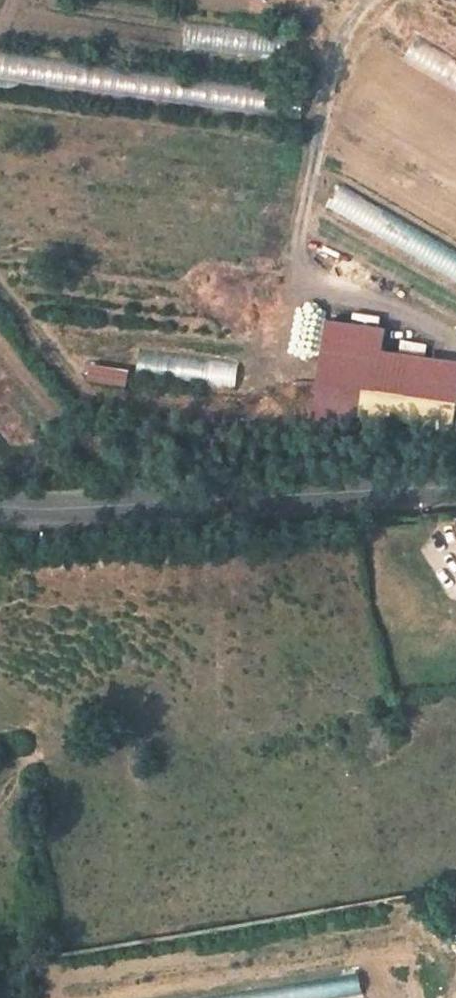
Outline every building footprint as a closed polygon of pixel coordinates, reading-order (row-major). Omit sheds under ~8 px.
[(344,189),(334,207),(386,236),(396,217),(344,189)] [(422,237),(418,246),(422,247),(417,256),(455,276),(455,255),(422,237)] [(388,351),(391,326),(330,319),(319,415),(373,421),(377,391),(455,400),(455,359),(388,351)] [(238,383),(238,358),(141,356),(140,381),(238,383)] [(358,973),(211,997),(361,997),(358,973)]
